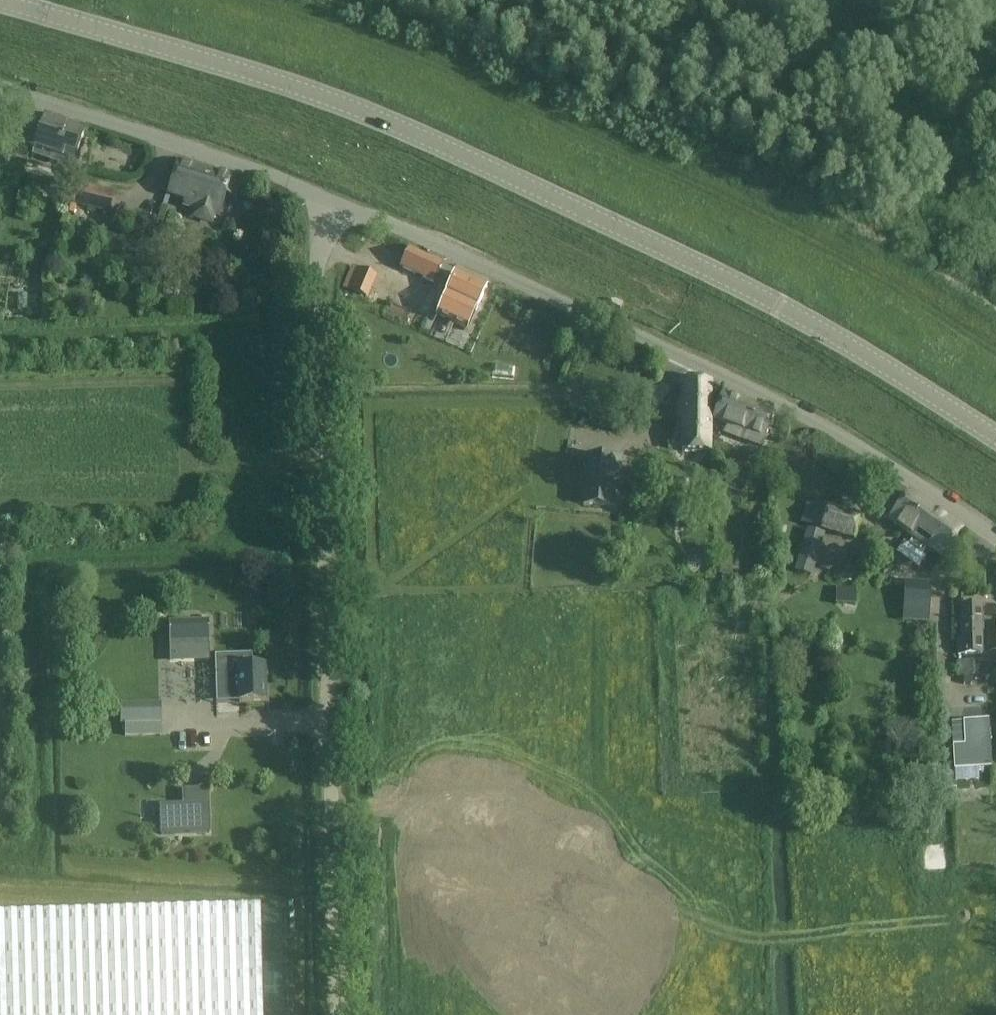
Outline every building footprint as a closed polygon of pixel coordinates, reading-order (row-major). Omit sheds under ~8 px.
[(85,129),(56,120),(45,116),(45,117),(27,111),(16,142),(34,148),(34,149),(31,156),(64,167),(66,160),(74,163),(85,129)] [(168,194),(185,200),(183,205),(219,217),(226,195),(236,198),(242,181),(178,161),(168,194)] [(71,203),(106,211),(107,207),(111,208),(115,193),(75,184),(71,203)] [(408,257),(402,270),(433,283),(442,263),(412,249),(408,257)] [(351,266),(342,287),(363,296),(368,298),(377,276),(351,265),(351,266)] [(439,294),(433,307),(439,309),(436,317),(466,330),(475,311),(480,303),(483,295),(487,286),(467,277),(455,272),(444,297),(439,294)] [(26,295),(17,295),(17,310),(26,310),(26,295)] [(711,381),(690,380),(684,379),(682,405),(678,405),(678,418),(683,418),(682,452),(709,453),(711,381)] [(762,447),(774,413),(721,394),(712,419),(746,431),(743,440),(762,447)] [(621,461),(587,458),(584,506),(612,508),(613,485),(619,486),(621,461)] [(908,493),(905,497),(888,521),(942,559),(962,531),(908,493)] [(802,524),(853,539),(860,516),(808,501),(802,524)] [(821,533),(808,529),(795,571),(809,575),(821,533)] [(859,579),(864,555),(851,553),(846,577),(859,579)] [(930,605),(931,586),(919,586),(919,585),(905,584),(904,603),(930,605)] [(856,589),(836,588),(835,604),(855,605),(856,589)] [(719,599),(718,591),(701,592),(701,600),(719,599)] [(957,655),(982,654),(981,606),(961,606),(961,638),(957,638),(957,655)] [(986,623),(987,653),(995,653),(995,623),(986,623)] [(201,631),(165,632),(167,650),(202,649),(201,631)] [(238,687),(239,703),(265,702),(264,667),(252,667),(252,655),(214,656),(216,688),(238,687)] [(957,662),(959,676),(978,674),(977,660),(957,662)] [(120,725),(160,724),(159,702),(120,703),(120,725)] [(987,707),(944,709),(948,783),(991,781),(987,707)] [(956,788),(943,790),(944,804),(957,802),(956,788)] [(182,805),(159,806),(160,836),(210,834),(209,789),(181,790),(182,805)] [(107,793),(96,794),(96,801),(107,801),(107,793)] [(260,906),(0,912),(0,1014),(262,1014),(260,906)]
